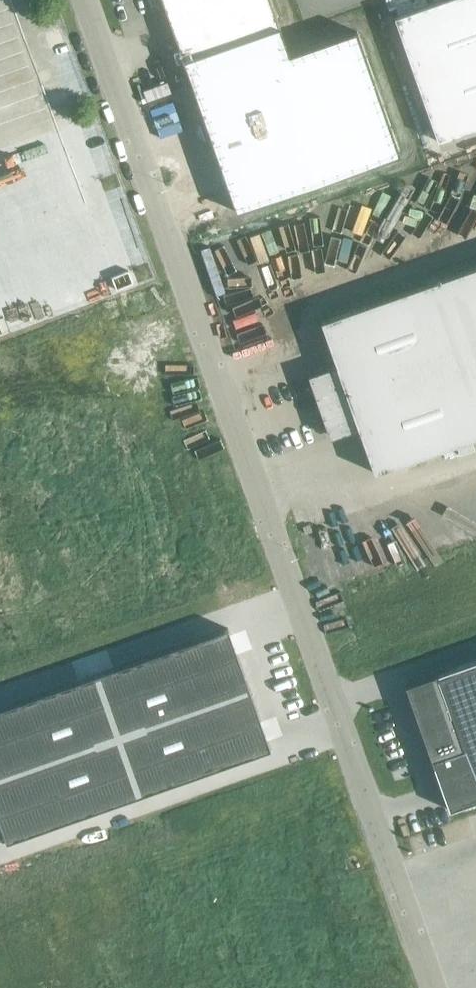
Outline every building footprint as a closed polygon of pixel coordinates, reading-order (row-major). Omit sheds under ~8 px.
[(183,60),(279,27),(270,0),(162,0),(183,60)] [(438,142),(475,129),(475,0),(444,0),(394,18),(438,142)] [(57,142),(79,134),(66,101),(45,109),(57,142)] [(321,323),(337,368),(313,376),(335,436),(358,428),(374,473),(475,438),(475,268),(321,323)] [(249,689),(228,629),(0,709),(0,777),(249,689)] [(405,686),(449,811),(475,802),(475,661),(405,686)] [(249,689),(0,777),(0,825),(6,843),(270,750),(249,689)]
